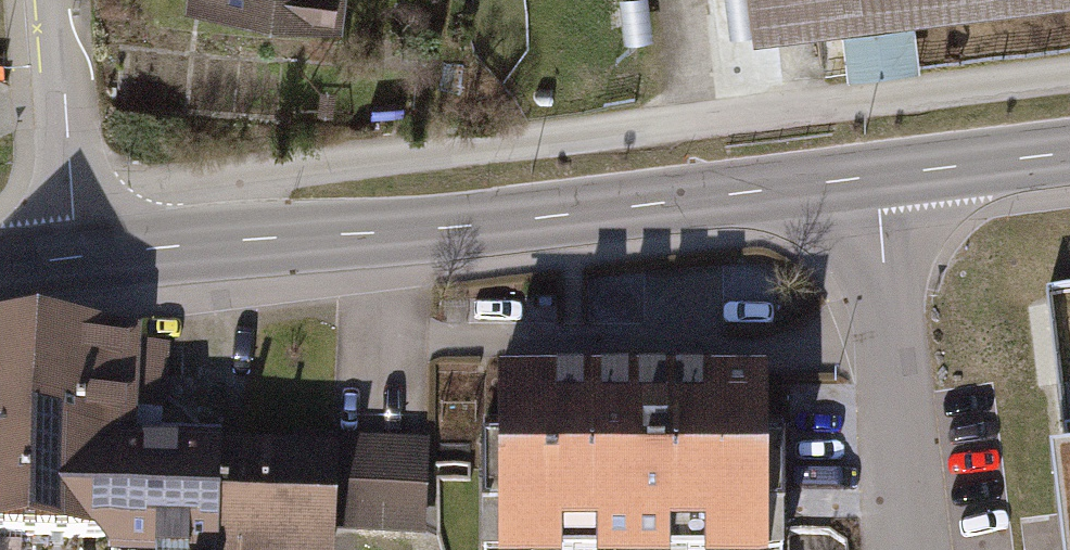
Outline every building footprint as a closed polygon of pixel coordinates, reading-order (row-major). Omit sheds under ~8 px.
[(340,14),(342,0),(221,0),(340,14)] [(750,47),(1069,6),(1069,0),(744,0),(750,47)] [(0,320),(0,430),(105,433),(135,434),(136,407),(140,341),(139,324),(0,320)] [(170,343),(140,341),(136,407),(167,409),(170,343)] [(503,370),(504,549),(772,549),(770,368),(503,370)] [(1062,383),(1069,438),(1051,440),(1066,549),(1069,549),(1069,382),(1062,383)] [(0,430),(0,530),(101,534),(105,433),(0,430)] [(339,431),(293,430),(292,442),(220,439),(215,549),(335,549),(336,531),(339,431)] [(436,433),(339,431),(336,531),(434,533),(436,433)] [(105,433),(101,534),(109,549),(215,549),(220,439),(135,434),(105,433)]
